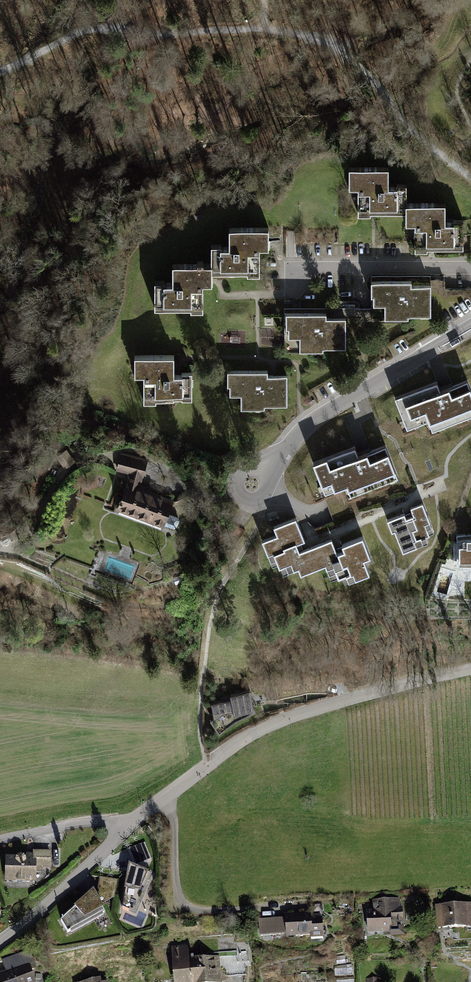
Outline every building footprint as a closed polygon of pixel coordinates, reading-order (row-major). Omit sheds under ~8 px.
[(389,171),(349,171),(349,190),(358,190),(358,217),(370,217),(370,214),(375,214),(406,214),(406,207),(406,189),(389,189),(389,171)] [(446,207),(406,207),(406,214),(406,224),(414,224),(415,253),(429,253),(429,250),(432,250),(464,250),(464,224),(446,224),(446,207)] [(268,240),(268,230),(229,230),(229,249),(211,249),(211,268),(211,274),(240,274),(240,278),(262,278),(262,252),(268,252),(268,247),(268,240)] [(154,287),(154,311),(190,311),(190,314),(205,314),(205,287),(211,287),(211,274),(211,268),(172,268),(172,287),(154,287)] [(429,282),(429,288),(429,297),(447,296),(447,282),(429,282)] [(371,302),(371,306),(383,305),(383,320),(400,320),(430,319),(429,297),(429,288),(410,288),(410,283),(370,284),(371,302)] [(325,316),(284,316),(285,339),(299,338),(300,351),(344,351),(343,320),(329,320),(325,320),(325,316)] [(174,359),(134,359),(134,377),(143,377),(143,405),(190,405),(190,375),(174,375),(174,359)] [(265,373),(226,374),(226,397),(241,397),(241,409),(286,409),(286,377),(265,378),(265,373)] [(397,400),(408,428),(430,420),(434,430),(470,416),(470,393),(467,383),(449,391),(441,394),(437,384),(397,400)] [(330,447),(332,453),(350,447),(348,442),(330,447)] [(327,460),(315,465),(323,487),(332,483),(335,491),(348,486),(351,495),(397,477),(385,448),(366,455),(330,469),(327,460)] [(170,504),(137,492),(146,461),(120,454),(113,473),(126,476),(113,512),(160,529),(170,504)] [(424,505),(412,509),(413,513),(389,522),(392,532),(395,531),(403,553),(424,545),(422,539),(430,536),(428,531),(432,529),(424,505)] [(321,568),(313,548),(300,553),(297,545),(304,542),(296,520),(275,528),(278,537),(263,542),(273,567),(278,565),(280,569),(281,568),(284,576),(299,570),(301,575),(321,568)] [(333,541),(313,548),(321,568),(326,566),(332,580),(338,577),(339,579),(343,578),(345,584),(369,575),(364,561),(371,558),(363,539),(343,546),(345,551),(338,554),(333,541)] [(460,565),(470,565),(470,540),(459,541),(460,565)] [(254,710),(251,692),(231,696),(232,699),(212,703),(215,718),(212,720),(220,731),(236,719),(254,710)] [(145,843),(128,850),(133,870),(126,867),(120,913),(132,917),(152,877),(146,873),(150,860),(145,843)] [(49,872),(50,851),(29,851),(28,860),(3,860),(3,885),(34,886),(34,871),(49,872)] [(91,877),(87,897),(60,922),(66,937),(102,916),(99,908),(113,898),(116,882),(91,877)] [(374,912),(365,912),(366,935),(400,934),(399,899),(373,900),(374,912)] [(437,905),(438,927),(470,925),(470,903),(437,905)] [(321,938),(320,915),(282,915),(282,921),(255,921),(256,939),(321,938)] [(172,948),(174,981),(219,981),(219,958),(188,959),(188,946),(172,948)] [(30,967),(0,976),(0,981),(34,981),(30,967)]
